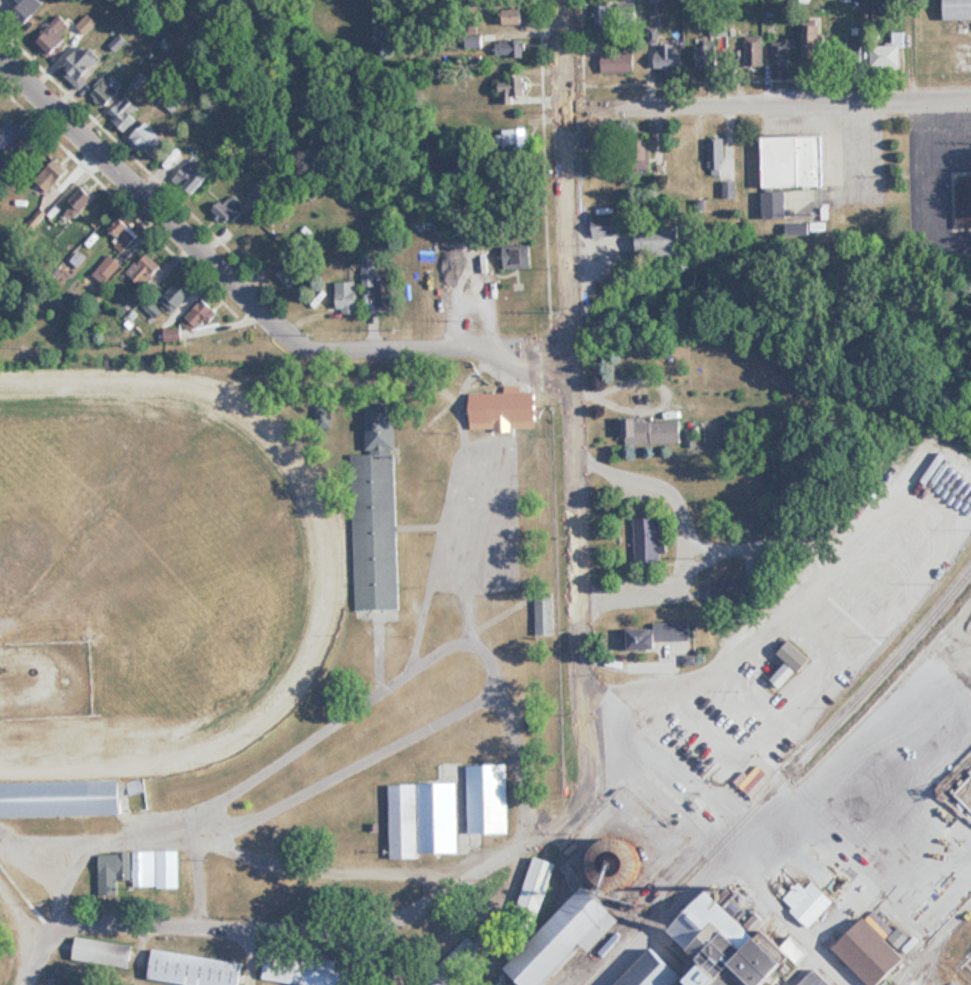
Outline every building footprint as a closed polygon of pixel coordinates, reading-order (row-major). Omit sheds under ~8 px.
[(20,3),(8,17),(21,29),(46,0),(16,0),(20,3)] [(970,20),(970,0),(945,0),(945,20),(970,20)] [(596,34),(623,34),(623,6),(596,6),(596,34)] [(505,10),(505,24),(525,24),(525,10),(505,10)] [(67,40),(60,32),(68,24),(59,15),(32,41),(49,58),(67,40)] [(88,15),(78,25),(85,33),(96,24),(88,15)] [(824,60),(824,27),(803,26),(803,59),(824,60)] [(839,53),(856,64),(867,48),(850,37),(839,53)] [(794,39),(772,39),(772,70),(794,70),(794,39)] [(500,58),(525,58),(525,41),(500,41),(500,58)] [(746,41),(746,68),(764,68),(764,41),(746,41)] [(900,70),(900,42),(871,42),(871,69),(900,70)] [(59,67),(77,87),(102,65),(84,44),(59,67)] [(657,69),(677,69),(677,45),(657,45),(657,69)] [(697,45),(697,67),(718,67),(718,45),(697,45)] [(601,73),(635,73),(635,53),(601,53),(601,73)] [(103,107),(120,91),(104,76),(88,92),(103,107)] [(523,77),(501,80),(504,105),(526,102),(523,77)] [(133,115),(139,109),(128,95),(107,112),(123,132),(137,120),(133,115)] [(26,135),(11,119),(0,130),(0,154),(4,158),(26,135)] [(140,145),(152,158),(168,142),(147,121),(127,141),(136,150),(140,145)] [(502,129),(502,151),(528,151),(528,129),(502,129)] [(764,137),(764,187),(822,186),(822,136),(764,137)] [(709,138),(709,176),(723,176),(723,138),(709,138)] [(650,169),(650,142),(631,142),(631,169),(650,169)] [(173,178),(192,195),(212,172),(193,155),(173,178)] [(68,173),(55,160),(47,168),(60,181),(68,173)] [(970,228),(970,180),(956,180),(956,228),(970,228)] [(93,191),(80,183),(60,216),(73,224),(93,191)] [(213,210),(229,225),(246,206),(230,191),(213,210)] [(764,218),(787,218),(787,191),(764,191),(764,218)] [(622,237),(622,216),(592,216),(592,237),(622,237)] [(122,252),(139,235),(121,217),(110,228),(120,238),(114,245),(122,252)] [(785,235),(809,235),(809,223),(785,223),(785,235)] [(682,256),(682,226),(639,226),(639,256),(682,256)] [(531,245),(504,245),(504,268),(531,268),(531,245)] [(128,273),(144,286),(162,265),(145,252),(128,273)] [(109,277),(121,264),(110,254),(98,267),(109,277)] [(361,255),(362,286),(376,286),(377,308),(393,308),(393,279),(375,279),(375,254),(361,255)] [(276,273),(291,288),(307,273),(292,258),(276,273)] [(192,292),(178,280),(161,299),(175,311),(192,292)] [(357,282),(337,282),(337,313),(357,313),(357,282)] [(195,332),(215,310),(202,299),(182,321),(195,332)] [(164,330),(166,341),(182,340),(180,328),(164,330)] [(500,411),(524,411),(524,392),(500,392),(500,411)] [(351,455),(355,610),(399,609),(394,409),(366,410),(367,454),(351,455)] [(625,444),(682,442),(681,418),(624,420),(625,444)] [(660,566),(660,517),(635,517),(635,566),(660,566)] [(713,581),(714,609),(758,608),(757,580),(713,581)] [(555,628),(555,593),(536,593),(536,628),(555,628)] [(658,641),(691,640),(691,624),(627,624),(627,648),(658,647),(658,641)] [(788,663),(772,679),(781,689),(810,660),(791,642),(779,654),(788,663)] [(468,832),(508,831),(506,763),(466,764),(468,832)] [(125,815),(125,779),(0,781),(0,816),(125,815)] [(457,854),(455,781),(388,783),(391,856),(457,854)] [(158,840),(179,840),(180,879),(159,880),(158,840)] [(133,851),(133,889),(155,889),(155,851),(133,851)] [(98,852),(98,895),(127,895),(127,852),(98,852)] [(556,861),(533,855),(517,911),(540,918),(556,861)] [(525,984),(547,984),(585,942),(594,949),(610,931),(603,925),(618,909),(587,882),(508,970),(525,984)] [(808,966),(709,892),(591,978),(586,984),(781,984),(808,966)] [(872,984),(881,984),(908,959),(866,916),(835,946),(872,984)] [(133,945),(76,936),(73,959),(129,968),(133,945)] [(451,952),(460,965),(481,949),(472,936),(451,952)] [(188,984),(240,984),(243,961),(153,949),(149,980),(188,984)] [(318,984),(353,984),(354,958),(265,954),(263,982),(318,984)] [(818,968),(802,984),(836,984),(818,968)] [(437,969),(421,984),(452,984),(437,969)]
